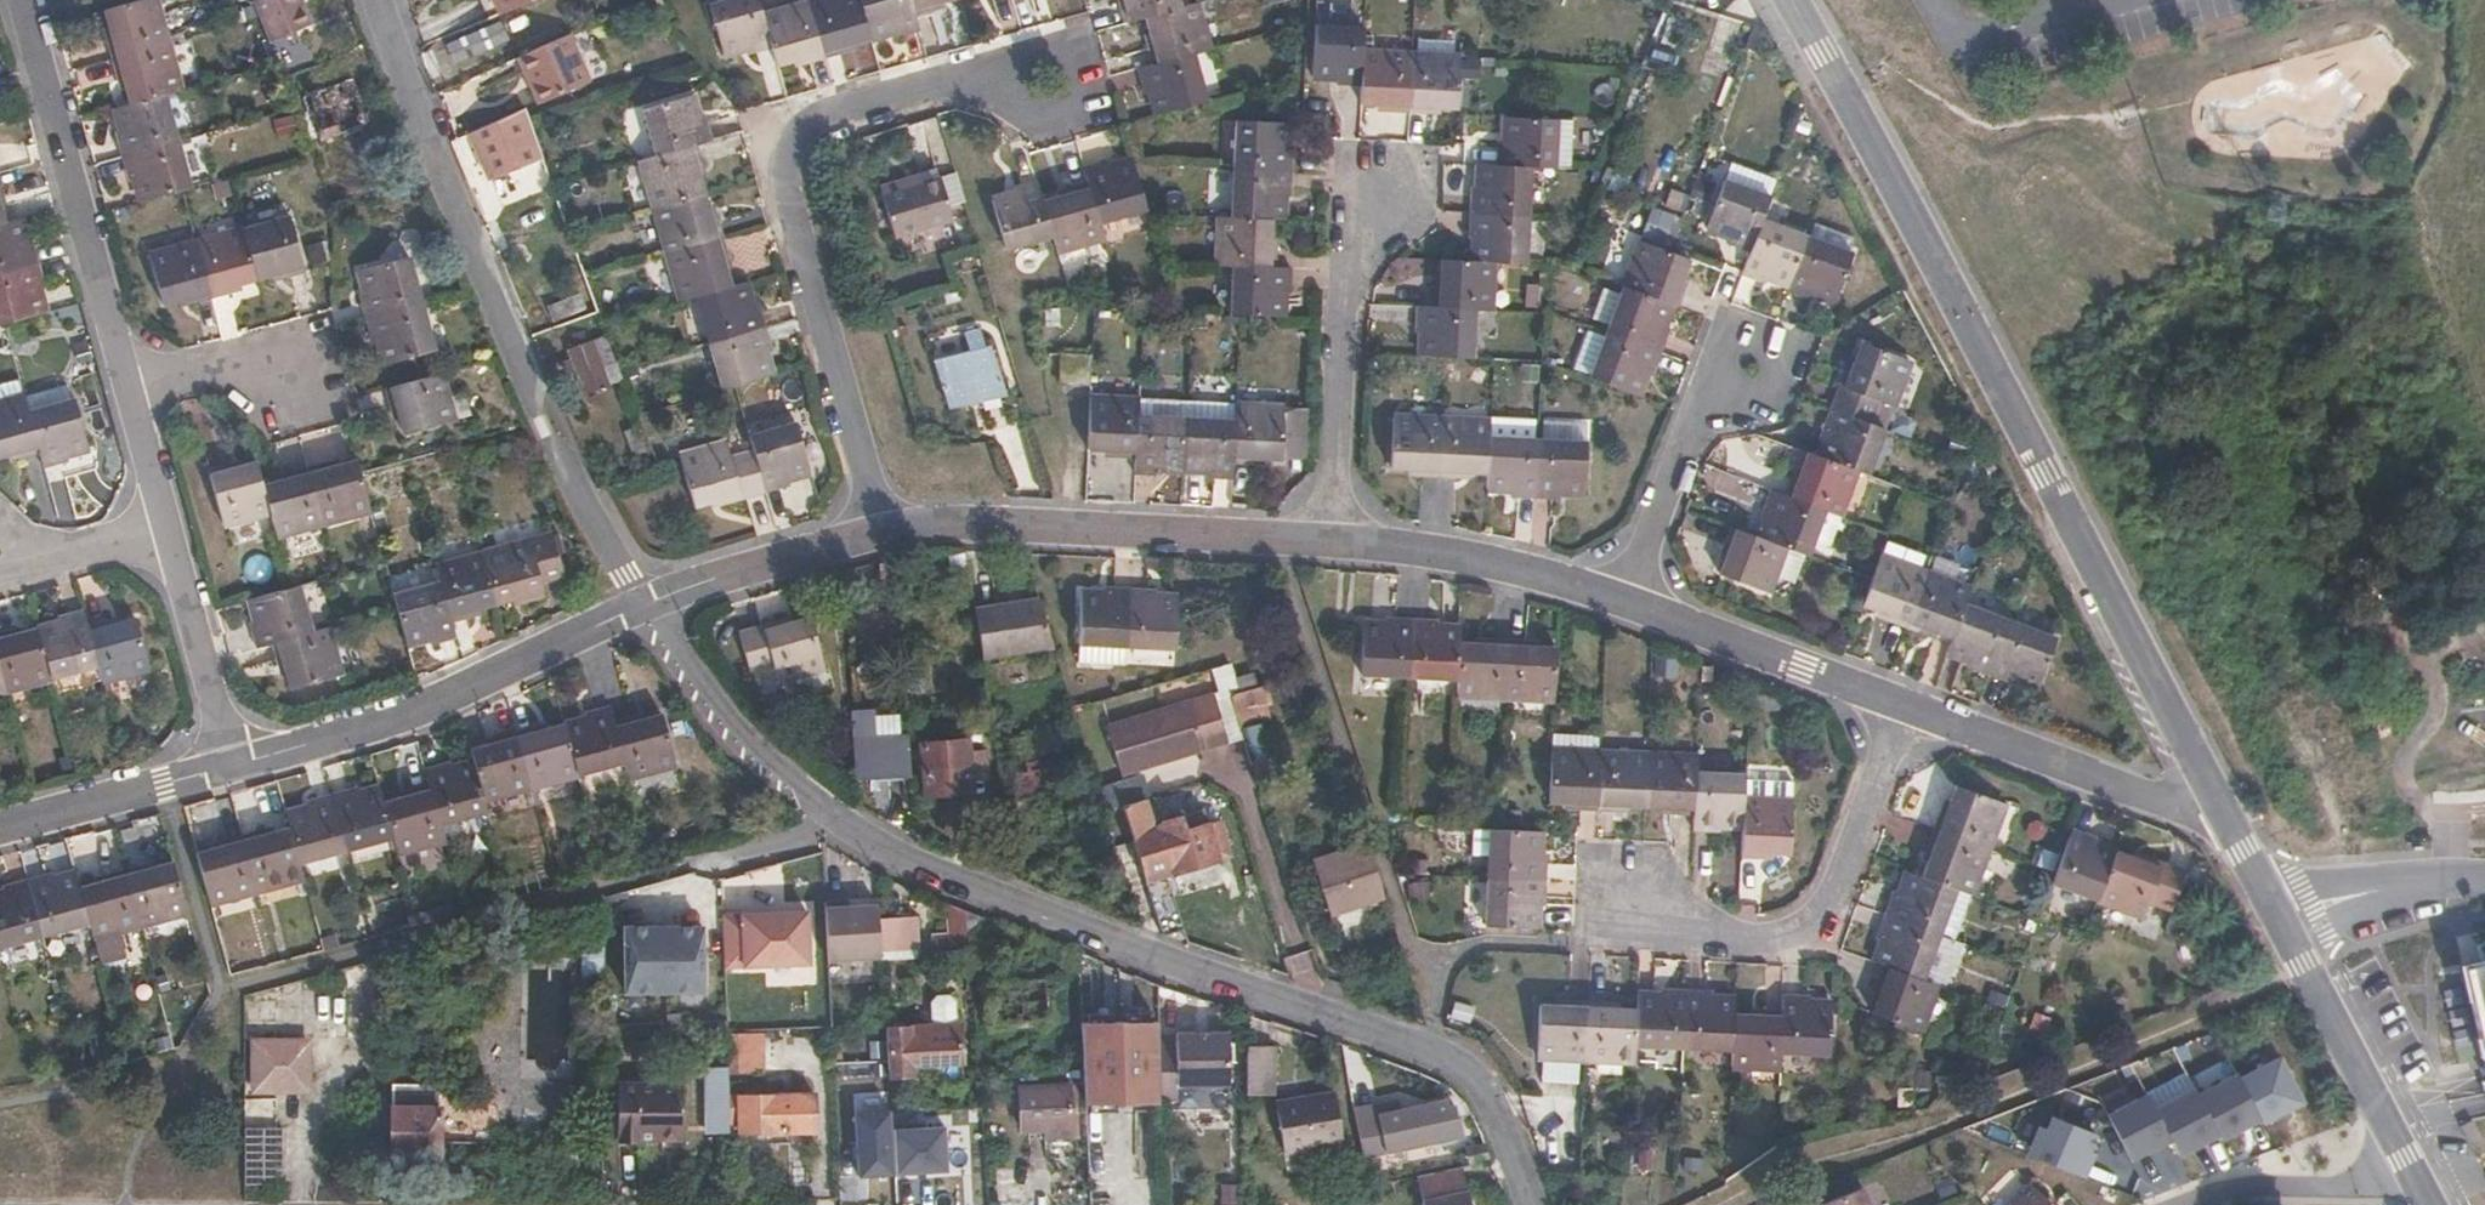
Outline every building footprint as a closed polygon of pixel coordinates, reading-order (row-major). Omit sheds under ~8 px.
[(305,0),(263,0),(253,4),(268,42),(314,22),(305,0)] [(501,18),(543,0),(494,0),(501,18)] [(756,0),(754,0),(710,12),(723,59),(745,53),(747,58),(771,51),(762,22),(756,0)] [(809,9),(825,61),(850,54),(848,48),(869,42),(857,0),(840,0),(809,9)] [(869,42),(892,36),(894,42),(918,35),(914,22),(908,0),(857,0),(869,42)] [(960,0),(908,0),(914,22),(939,14),(938,7),(960,1),(960,0)] [(1124,26),(1147,19),(1179,10),(1176,0),(1124,0),(1118,3),(1124,26)] [(164,47),(151,1),(106,13),(111,37),(104,39),(110,62),(164,47)] [(1206,53),(1193,6),(1179,10),(1147,19),(1153,42),(1144,45),(1151,67),(1193,56),(1206,53)] [(825,61),(809,9),(762,22),(771,51),(776,69),(801,62),(803,68),(825,61)] [(502,41),(496,25),(444,47),(451,64),(502,41)] [(1363,85),(1364,56),(1365,31),(1315,30),(1313,79),(1337,80),(1339,85),(1363,85)] [(571,33),(519,56),(540,104),(592,80),(571,33)] [(177,94),(164,47),(110,62),(116,86),(125,84),(131,107),(164,98),(177,94)] [(1151,67),(1139,70),(1146,93),(1152,92),(1159,115),(1207,102),(1193,56),(1151,67)] [(1410,114),(1413,58),(1364,56),(1363,85),(1362,103),(1386,105),(1386,112),(1410,114)] [(1460,60),(1413,58),(1410,114),(1435,115),(1435,107),(1457,108),(1460,60)] [(366,112),(354,78),(312,93),(323,128),(366,112)] [(151,151),(176,144),(164,98),(131,107),(115,111),(121,134),(115,136),(122,159),(151,151)] [(704,148),(718,145),(712,121),(706,122),(702,100),(652,112),(664,159),(704,148)] [(524,111),(469,135),(489,183),(542,162),(528,123),(524,111)] [(1526,168),(1575,170),(1577,120),(1496,117),(1496,141),(1489,141),(1488,165),(1525,168),(1526,168)] [(1236,170),(1291,172),(1292,150),(1287,150),(1287,123),(1238,122),(1236,170)] [(141,205),(181,194),(189,191),(176,144),(151,151),(122,159),(127,180),(134,179),(141,205)] [(710,173),(704,148),(664,159),(649,162),(662,210),(709,197),(703,174),(710,173)] [(1099,223),(1146,210),(1134,167),(1133,163),(1111,169),(1109,164),(1084,172),(1089,187),(1099,223)] [(1488,165),(1475,165),(1474,188),(1470,189),(1468,213),(1523,215),(1525,168),(1488,165)] [(1290,196),(1291,172),(1236,170),(1233,219),(1271,221),(1284,222),(1284,196),(1290,196)] [(1759,226),(1773,185),(1734,170),(1728,185),(1723,183),(1705,230),(1728,239),(1727,245),(1749,254),(1759,226)] [(0,177),(0,229),(8,227),(1,202),(6,200),(1,177),(0,177)] [(946,222),(931,177),(873,196),(888,241),(946,222)] [(1051,236),(1043,207),(1037,185),(1013,191),(1014,197),(991,204),(1005,250),(1051,236)] [(1104,239),(1099,223),(1089,187),(1066,193),(1067,200),(1043,207),(1051,236),(1056,254),(1104,239)] [(716,223),(709,197),(662,210),(674,255),(728,239),(723,220),(716,223)] [(1523,215),(1468,213),(1467,237),(1473,237),(1472,262),(1487,263),(1521,265),(1523,215)] [(1222,218),(1221,268),(1237,268),(1276,270),(1277,247),(1269,247),(1271,221),(1233,219),(1222,218)] [(244,235),(257,283),(280,277),(281,284),(307,277),(292,223),(244,235)] [(38,268),(32,244),(26,246),(20,224),(8,227),(0,229),(0,278),(38,268)] [(1802,241),(1759,226),(1749,254),(1740,277),(1763,286),(1766,279),(1786,286),(1802,241)] [(232,290),(257,283),(244,235),(196,248),(212,303),(233,297),(232,290)] [(728,239),(674,255),(687,302),(703,298),(735,290),(728,266),(735,264),(728,239)] [(1848,257),(1802,241),(1786,286),(1783,293),(1808,303),(1811,294),(1832,302),(1848,257)] [(1689,259),(1669,252),(1645,243),(1628,290),(1672,307),(1679,309),(1688,284),(1681,281),(1689,259)] [(186,310),(212,303),(196,248),(152,260),(165,308),(184,303),(186,310)] [(362,298),(367,321),(419,307),(407,260),(360,271),(365,296),(362,298)] [(1486,311),(1487,263),(1472,262),(1438,261),(1437,286),(1431,286),(1430,309),(1470,311),(1486,311)] [(44,317),(39,295),(45,293),(38,268),(0,278),(0,328),(44,317)] [(1276,270),(1237,268),(1235,316),(1283,319),(1283,296),(1292,296),(1293,271),(1276,270)] [(703,298),(715,344),(769,330),(764,306),(756,309),(751,286),(735,290),(703,298)] [(1672,307),(1628,290),(1610,335),(1661,353),(1670,330),(1663,328),(1672,307)] [(583,312),(578,298),(547,308),(552,323),(583,312)] [(419,307),(367,321),(372,344),(377,343),(384,365),(430,353),(419,307)] [(1470,311),(1430,309),(1414,308),(1412,335),(1418,336),(1417,356),(1467,359),(1470,311)] [(715,344),(729,391),(736,390),(774,379),(769,356),(774,354),(769,330),(715,344)] [(1661,353),(1610,335),(1591,382),(1637,397),(1646,374),(1653,376),(1661,353)] [(602,370),(616,364),(606,337),(570,351),(586,394),(607,387),(602,370)] [(1843,361),(1827,407),(1866,422),(1874,400),(1887,405),(1903,359),(1858,342),(1850,364),(1843,361)] [(1002,395),(989,351),(933,368),(946,412),(1002,395)] [(436,380),(383,395),(390,419),(395,419),(400,441),(449,429),(436,380)] [(1538,465),(1540,408),(1534,408),(1534,390),(1491,388),(1489,424),(1488,455),(1514,455),(1515,464),(1538,465)] [(1564,457),(1586,459),(1588,410),(1585,410),(1586,391),(1540,390),(1540,408),(1538,465),(1564,466),(1564,457)] [(1879,427),(1887,405),(1874,400),(1866,422),(1879,427)] [(1138,422),(1138,405),(1090,403),(1088,451),(1110,452),(1111,459),(1136,460),(1138,422)] [(18,456),(19,461),(41,455),(31,419),(27,404),(0,411),(0,461),(18,456)] [(1188,408),(1138,405),(1138,422),(1187,424),(1188,408)] [(41,455),(45,472),(69,466),(68,458),(93,452),(80,406),(31,419),(41,455)] [(1866,422),(1827,407),(1818,432),(1824,434),(1817,456),(1848,468),(1862,474),(1879,427),(1866,422)] [(1237,411),(1188,408),(1187,424),(1236,426),(1237,411)] [(1237,411),(1236,426),(1234,465),(1259,466),(1259,460),(1283,461),(1285,413),(1237,411)] [(1312,416),(1285,413),(1283,461),(1310,463),(1312,416)] [(1391,420),(1389,469),(1413,469),(1413,477),(1438,478),(1441,422),(1391,420)] [(1185,472),(1187,424),(1138,422),(1136,460),(1135,478),(1159,478),(1159,470),(1185,472)] [(1488,455),(1489,424),(1441,422),(1438,478),(1465,479),(1465,471),(1487,472),(1488,455)] [(1236,426),(1187,424),(1185,472),(1209,473),(1208,480),(1233,482),(1234,465),(1236,426)] [(753,452),(764,495),(789,488),(787,479),(808,474),(794,428),(750,440),(753,452)] [(718,508),(764,495),(753,452),(729,458),(726,448),(680,461),(692,507),(716,500),(718,508)] [(1787,471),(1779,494),(1816,507),(1831,513),(1848,468),(1817,456),(1802,451),(1794,473),(1787,471)] [(372,512),(360,465),(335,471),(334,465),(310,471),(324,524),(372,512)] [(264,492),(257,466),(232,473),(231,467),(209,472),(224,526),(270,514),(264,492)] [(324,524),(310,471),(284,477),(286,485),(264,492),(270,514),(276,537),(324,524)] [(1753,537),(1776,546),(1798,554),(1806,535),(1816,507),(1779,494),(1763,488),(1754,512),(1762,514),(1753,537)] [(1821,540),(1831,513),(1816,507),(1806,535),(1821,540)] [(1714,572),(1759,590),(1776,546),(1753,537),(1721,525),(1713,551),(1721,554),(1714,572)] [(483,545),(495,592),(517,586),(519,593),(565,580),(555,539),(532,545),(528,533),(483,545)] [(468,599),(495,592),(483,545),(432,558),(437,574),(447,611),(470,605),(468,599)] [(1904,624),(1923,573),(1878,556),(1861,601),(1884,609),(1882,616),(1904,624)] [(1963,607),(1969,590),(1923,573),(1904,624),(1928,634),(1930,627),(1952,635),(1963,607)] [(427,635),(452,627),(447,611),(437,574),(391,586),(404,632),(425,627),(427,635)] [(1124,646),(1127,591),(1100,589),(1099,595),(1077,594),(1075,643),(1124,646)] [(249,627),(256,652),(273,647),(308,639),(296,590),(250,602),(255,625),(249,627)] [(1151,592),(1127,591),(1124,646),(1173,648),(1176,599),(1149,599),(1151,592)] [(1054,645),(1039,595),(973,604),(982,657),(1054,645)] [(2011,625),(1963,607),(1952,635),(1945,652),(1969,662),(1967,667),(1992,677),(2011,625)] [(39,633),(52,679),(99,665),(88,627),(84,613),(61,620),(61,627),(39,633)] [(807,618),(783,625),(782,620),(734,633),(747,675),(769,668),(773,678),(821,663),(807,618)] [(99,665),(103,681),(150,668),(137,620),(112,627),(110,620),(88,627),(99,665)] [(1404,678),(1406,623),(1380,622),(1378,628),(1355,627),(1354,676),(1404,678)] [(1429,624),(1406,623),(1404,678),(1456,680),(1458,645),(1458,631),(1429,630),(1429,624)] [(2055,642),(2011,625),(1992,677),(2014,685),(2016,680),(2039,688),(2055,642)] [(6,691),(52,679),(39,633),(17,640),(14,632),(0,636),(0,671),(6,691)] [(284,669),(290,694),(337,682),(326,634),(308,639),(273,647),(278,670),(284,669)] [(1456,680),(1455,693),(1504,695),(1506,642),(1480,640),(1480,645),(1458,645),(1456,680)] [(1504,695),(1551,696),(1554,647),(1529,647),(1529,643),(1506,642),(1504,695)] [(1124,646),(1075,643),(1074,663),(1123,667),(1124,646)] [(826,681),(821,663),(773,678),(779,695),(826,681)] [(1233,695),(1238,712),(1272,700),(1269,691),(1267,685),(1233,695)] [(1228,741),(1214,692),(1107,726),(1121,775),(1228,741)] [(865,740),(902,737),(901,716),(877,717),(876,709),(851,710),(855,781),(867,780),(865,740)] [(619,731),(615,715),(592,721),(593,726),(566,733),(579,782),(630,769),(619,731)] [(630,769),(634,784),(681,771),(667,724),(645,730),(643,724),(619,731),(630,769)] [(532,795),(579,782),(566,733),(544,739),(542,734),(518,740),(532,795)] [(1549,735),(1546,801),(1572,803),(1572,808),(1597,810),(1599,753),(1600,738),(1549,735)] [(911,781),(908,737),(902,737),(865,740),(867,780),(867,783),(911,781)] [(473,759),(476,773),(485,807),(532,795),(518,740),(495,747),(496,752),(473,759)] [(924,744),(928,795),(975,792),(972,742),(924,744)] [(1599,753),(1597,810),(1620,811),(1619,804),(1645,806),(1647,756),(1599,753)] [(1647,756),(1645,806),(1671,807),(1671,813),(1695,814),(1697,776),(1697,758),(1647,756)] [(1027,766),(1029,774),(1012,780),(1023,826),(1038,822),(1035,807),(1051,802),(1041,762),(1027,766)] [(450,775),(429,779),(433,795),(443,832),(488,819),(485,807),(476,773),(452,780),(450,775)] [(1697,776),(1695,814),(1695,830),(1717,830),(1717,825),(1743,826),(1745,781),(1745,778),(1697,776)] [(1793,783),(1745,781),(1743,826),(1742,859),(1763,858),(1763,852),(1790,853),(1793,783)] [(1998,798),(1953,781),(1945,805),(1938,803),(1929,826),(1981,845),(1998,798)] [(443,832),(433,795),(409,801),(411,808),(387,814),(396,845),(400,861),(448,849),(443,832)] [(387,814),(383,798),(362,804),(360,797),(336,803),(350,857),(396,845),(387,814)] [(1155,834),(1144,799),(1121,806),(1160,933),(1161,934),(1163,934),(1183,928),(1171,888),(1161,891),(1158,879),(1232,857),(1221,822),(1213,824),(1210,811),(1161,825),(1155,834)] [(350,857),(336,803),(313,810),(314,816),(288,822),(292,837),(301,870),(350,857)] [(2098,893),(2114,847),(2090,838),(2092,831),(2073,823),(2053,877),(2057,878),(2098,893)] [(1981,845),(1929,826),(1921,848),(1927,850),(1919,873),(1951,885),(1964,890),(1981,845)] [(1492,857),(1493,829),(1479,829),(1478,856),(1492,857)] [(1491,878),(1546,880),(1548,857),(1538,857),(1539,831),(1493,829),(1492,857),(1491,878)] [(270,836),(245,842),(260,898),(305,886),(301,870),(292,837),(272,843),(270,836)] [(1333,915),(1384,900),(1364,837),(1312,855),(1333,915)] [(260,898),(245,842),(222,849),(223,855),(198,861),(212,910),(260,898)] [(2173,905),(2188,866),(2142,849),(2140,856),(2114,847),(2098,893),(2144,910),(2149,896),(2173,905)] [(187,912),(174,864),(153,870),(151,864),(127,870),(141,924),(187,912)] [(1883,913),(1934,932),(1951,885),(1919,873),(1906,868),(1898,892),(1892,890),(1883,913)] [(141,924),(127,870),(103,877),(104,884),(82,891),(90,922),(95,937),(101,960),(125,953),(120,931),(141,924)] [(82,891),(77,874),(56,880),(54,874),(28,881),(43,935),(90,922),(82,891)] [(1488,926),(1535,928),(1536,906),(1545,906),(1546,880),(1491,878),(1488,926)] [(2089,916),(2098,893),(2057,878),(2048,901),(2089,916)] [(0,896),(0,948),(43,935),(28,881),(6,887),(8,894),(0,896)] [(1964,890),(1951,885),(1934,932),(1947,937),(1964,890)] [(949,940),(968,939),(966,910),(959,907),(919,891),(920,906),(949,918),(949,940)] [(827,959),(880,956),(879,943),(878,920),(877,904),(849,906),(848,899),(825,900),(827,959)] [(968,939),(970,964),(984,964),(983,943),(1007,952),(1017,930),(966,910),(968,939)] [(1918,977),(1934,932),(1883,913),(1875,936),(1880,938),(1872,960),(1879,963),(1918,977)] [(904,918),(878,920),(879,943),(905,941),(904,918)] [(811,971),(809,919),(725,921),(726,973),(811,971)] [(701,990),(701,927),(625,927),(624,990),(701,990)] [(584,986),(604,987),(605,931),(584,931),(584,986)] [(1934,932),(1918,977),(1937,984),(1953,939),(1947,937),(1934,932)] [(2456,961),(2484,1074),(2484,955),(2456,961)] [(1916,1028),(1932,982),(1918,977),(1879,963),(1872,987),(1879,989),(1872,1012),(1916,1028)] [(1637,1043),(1685,1044),(1687,988),(1663,988),(1662,995),(1639,995),(1638,1009),(1637,1043)] [(1736,1012),(1737,998),(1712,996),(1712,989),(1687,988),(1685,1044),(1735,1046),(1736,1012)] [(1782,1048),(1831,1050),(1832,1001),(1807,1001),(1807,994),(1783,993),(1783,1008),(1782,1048)] [(930,1025),(932,1061),(960,1059),(959,1024),(955,1024),(953,1000),(948,994),(934,995),(929,1002),(931,1025),(930,1025)] [(330,999),(252,999),(252,1036),(330,1036),(330,999)] [(1536,1053),(1586,1056),(1588,1000),(1564,1000),(1563,1006),(1539,1005),(1536,1053)] [(1588,1000),(1586,1056),(1636,1058),(1637,1043),(1638,1009),(1613,1007),(1613,1001),(1588,1000)] [(1734,1063),(1781,1065),(1782,1048),(1783,1008),(1760,1007),(1760,1013),(1736,1012),(1735,1046),(1734,1063)] [(1159,1096),(1157,1034),(1156,1020),(1081,1023),(1084,1104),(1159,1099),(1159,1096)] [(1157,1034),(1159,1096),(1178,1095),(1177,1079),(1227,1077),(1224,1024),(1175,1025),(1175,1033),(1157,1034)] [(912,1063),(932,1061),(930,1025),(885,1028),(888,1076),(911,1074),(912,1063)] [(315,1043),(268,1041),(268,1097),(314,1098),(315,1043)] [(1241,1046),(1245,1096),(1259,1095),(1259,1083),(1269,1082),(1265,1044),(1241,1046)] [(760,1053),(727,1054),(728,1067),(728,1074),(761,1072),(760,1053)] [(2109,1112),(2130,1156),(2164,1140),(2174,1159),(2212,1141),(2215,1146),(2300,1105),(2277,1058),(2198,1096),(2194,1088),(2153,1108),(2146,1094),(2109,1112)] [(708,1134),(729,1134),(728,1096),(728,1074),(728,1067),(715,1067),(715,1077),(707,1078),(708,1134)] [(500,1110),(485,1096),(443,1094),(443,1087),(389,1085),(388,1153),(413,1153),(413,1158),(442,1158),(442,1144),(499,1145),(500,1110)] [(615,1086),(615,1140),(680,1139),(680,1085),(615,1086)] [(1071,1088),(1021,1090),(1023,1135),(1072,1132),(1071,1088)] [(728,1096),(729,1134),(814,1131),(813,1094),(728,1096)] [(1345,1148),(1336,1096),(1277,1105),(1286,1158),(1345,1148)] [(1389,1152),(1466,1136),(1462,1117),(1439,1122),(1435,1103),(1382,1115),(1379,1104),(1353,1109),(1362,1158),(1389,1152)] [(246,1109),(246,1184),(285,1184),(284,1109),(246,1109)] [(2039,1113),(2024,1153),(2075,1173),(2091,1133),(2039,1113)] [(890,1123),(890,1114),(835,1116),(837,1168),(945,1162),(943,1120),(890,1123)] [(1464,1172),(1419,1183),(1424,1204),(1472,1204),(1464,1172)] [(2006,1204),(2059,1204),(2032,1179),(2006,1204)] [(1863,1186),(1822,1202),(1823,1204),(1871,1204),(1863,1186)]
